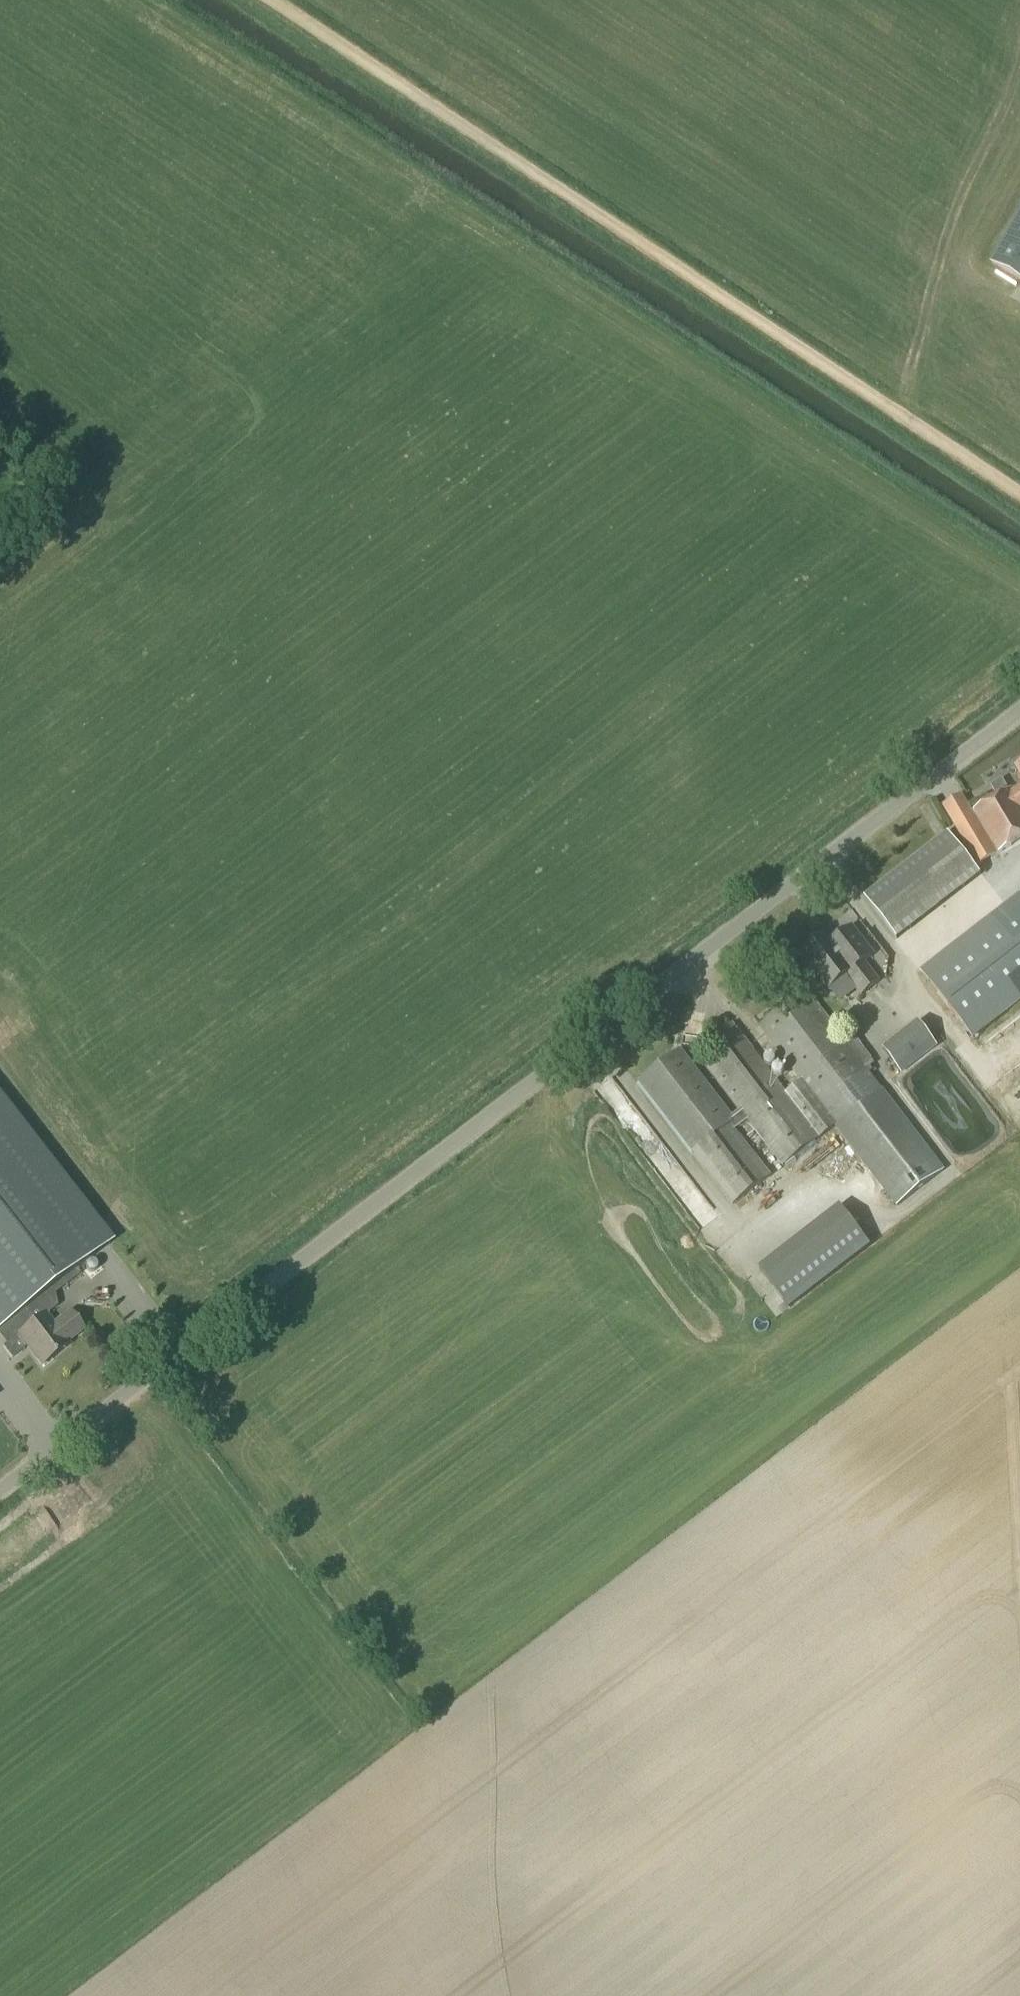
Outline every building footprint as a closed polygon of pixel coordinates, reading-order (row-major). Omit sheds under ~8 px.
[(992,263),(1019,279),(1019,214),(992,263)] [(1013,792),(1012,789),(953,823),(978,866),(979,865),(1019,841),(1019,788),(1013,792)] [(982,1029),(1019,999),(1019,896),(1019,895),(921,971),(972,1037),(982,1029)] [(830,944),(825,936),(802,953),(829,989),(846,976),(851,983),(862,998),(880,984),(864,963),(873,956),(852,928),(830,944)] [(748,1121),(764,1141),(766,1144),(783,1166),(804,1150),(826,1134),(834,1127),(880,1188),(896,1208),(943,1172),(928,1151),(882,1091),(851,1050),(859,1044),(850,1032),(841,1038),(806,992),(760,1027),(802,1082),(786,1094),(744,1039),(733,1024),(716,1036),(727,1052),(707,1067),(740,1110),(732,1117),(681,1050),(639,1082),(733,1205),(769,1177),(750,1152),(734,1131),(748,1121)] [(915,1012),(883,1037),(887,1043),(920,1018),(915,1012)] [(829,1020),(836,1028),(843,1023),(837,1014),(829,1020)] [(901,1075),(938,1048),(919,1021),(882,1049),(901,1075)] [(621,1113),(636,1102),(621,1082),(606,1093),(621,1113)] [(41,1298),(107,1247),(0,1108),(0,1329),(41,1298)] [(83,1329),(71,1313),(53,1327),(44,1315),(19,1335),(28,1346),(29,1345),(44,1364),(68,1346),(65,1343),(83,1329)]
